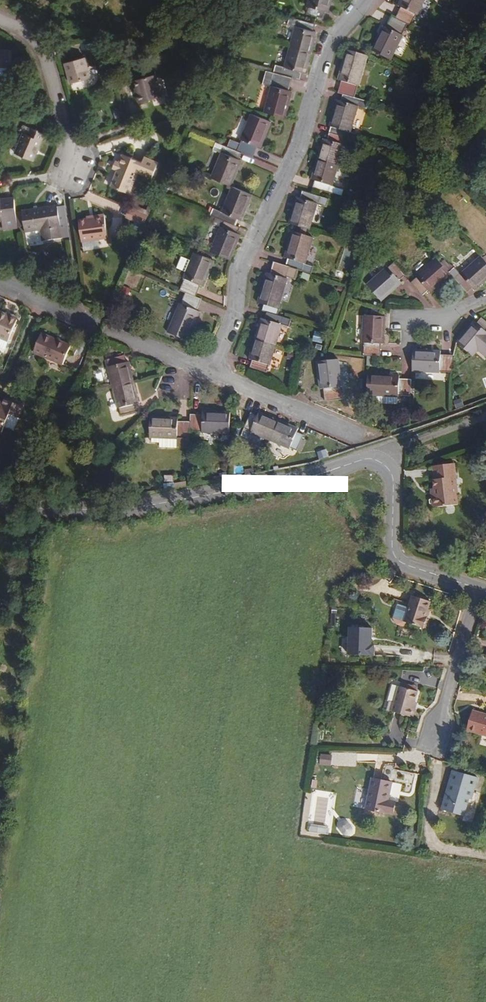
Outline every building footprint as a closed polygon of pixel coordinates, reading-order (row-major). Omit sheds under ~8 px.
[(332,0),(312,0),(310,5),(312,6),(310,14),(324,18),(326,10),(329,11),(332,0)] [(429,0),(404,0),(401,6),(404,8),(399,18),(396,16),(390,28),(387,26),(375,50),(392,59),(404,35),(406,36),(412,24),(414,26),(420,16),(421,16),(429,0)] [(290,25),(298,27),(301,28),(303,20),(293,16),(290,25)] [(308,73),(318,32),(317,32),(318,24),(303,20),(301,28),(298,27),(288,68),(280,65),(278,71),(304,78),(305,72),(308,73)] [(335,127),(334,133),(332,132),(330,140),(327,139),(316,179),(318,180),(316,186),(346,195),(347,189),(337,186),(349,145),(347,145),(349,137),(362,141),(363,136),(355,133),(363,108),(371,110),(373,102),(358,97),(362,86),(363,87),(371,57),(350,51),(342,80),(346,81),(342,92),(348,94),(345,102),(341,101),(334,127),(335,127)] [(87,75),(81,55),(62,60),(68,81),(87,75)] [(160,96),(154,76),(133,82),(137,95),(135,95),(138,103),(160,96)] [(289,117),(295,92),(292,91),(294,83),(268,77),(266,84),(274,86),(268,111),(289,117)] [(234,139),(231,147),(221,142),(218,149),(227,153),(216,178),(235,186),(245,161),(243,160),(245,153),(256,157),(261,146),(263,147),(274,121),(255,113),(244,139),(246,139),(244,143),(234,139)] [(30,170),(41,144),(28,138),(25,145),(19,143),(11,162),(30,170)] [(473,152),(481,157),(484,152),(476,147),(473,152)] [(151,177),(158,161),(145,155),(142,160),(122,151),(119,159),(116,167),(110,183),(130,191),(138,172),(151,177)] [(457,169),(455,173),(460,179),(464,175),(457,169)] [(153,181),(141,176),(137,185),(150,190),(153,181)] [(245,219),(256,195),(236,186),(225,211),(218,208),(216,215),(229,221),(226,228),(225,227),(215,252),(234,261),(245,235),(242,234),(245,228),(241,226),(243,219),(245,219)] [(313,229),(321,203),(330,206),(332,199),(306,191),(304,198),(301,197),(293,222),(313,229)] [(14,204),(13,200),(0,202),(0,210),(2,222),(3,232),(18,230),(14,204)] [(136,206),(134,211),(147,217),(152,205),(149,204),(146,210),(136,206)] [(62,240),(56,207),(21,212),(25,233),(40,231),(43,242),(62,240)] [(114,236),(111,213),(99,215),(100,217),(93,219),(77,221),(81,241),(114,236)] [(311,263),(318,238),(298,232),(290,256),(292,258),(291,264),(279,260),(275,273),(272,272),(263,301),(284,308),(293,278),(291,278),(295,266),(317,272),(318,265),(311,263)] [(186,289),(191,292),(186,303),(185,302),(173,331),(192,339),(205,310),(201,309),(206,298),(201,296),(206,284),(209,285),(219,261),(200,253),(190,277),(191,278),(186,289)] [(485,282),(485,257),(484,254),(464,272),(458,266),(452,271),(440,257),(421,274),(422,275),(416,280),(427,293),(432,288),(434,290),(453,273),(470,292),(476,286),(478,289),(485,282)] [(386,300),(407,282),(404,279),(410,273),(399,261),(393,267),(393,266),(373,284),(386,300)] [(267,318),(255,358),(257,359),(256,366),(270,371),(272,365),(274,365),(287,324),(286,324),(288,316),(273,311),(270,319),(267,318)] [(17,320),(0,313),(0,336),(8,340),(9,338),(12,331),(17,320)] [(388,343),(389,316),(367,315),(365,343),(367,343),(367,355),(384,356),(385,343),(388,343)] [(485,344),(485,317),(481,322),(479,320),(461,340),(476,355),(481,349),(485,344)] [(69,346),(42,334),(35,349),(63,361),(69,346)] [(8,340),(0,336),(0,347),(4,348),(8,340)] [(456,371),(456,356),(446,355),(446,352),(419,350),(418,370),(445,372),(445,371),(456,371)] [(137,404),(128,363),(125,364),(123,356),(107,360),(109,368),(108,368),(117,408),(118,408),(120,415),(136,411),(134,404),(137,404)] [(345,386),(343,359),(324,360),(326,387),(328,388),(330,399),(345,399),(344,386),(345,386)] [(405,375),(374,373),(373,394),(380,395),(379,402),(401,404),(402,397),(416,397),(417,378),(405,377),(405,375)] [(23,403),(6,395),(3,402),(0,401),(0,432),(1,432),(4,425),(9,414),(17,417),(23,403)] [(425,410),(417,409),(416,418),(424,419),(425,410)] [(190,413),(190,421),(179,421),(179,417),(152,417),(151,436),(153,436),(153,441),(160,442),(160,446),(176,447),(179,445),(188,446),(189,429),(202,430),(202,432),(229,433),(230,412),(203,411),(203,414),(190,413)] [(296,429),(257,411),(256,414),(250,412),(240,434),(246,437),(249,430),(260,436),(288,448),(289,445),(295,448),(302,433),(296,430),(296,429)] [(12,429),(17,417),(9,414),(4,425),(12,429)] [(257,442),(260,436),(249,430),(246,437),(257,442)] [(325,450),(316,453),(318,459),(328,457),(325,450)] [(460,479),(458,464),(436,466),(439,478),(437,478),(438,488),(434,489),(437,508),(460,504),(457,479),(460,479)] [(48,484),(47,495),(56,496),(57,485),(48,484)] [(432,609),(430,608),(432,600),(415,595),(411,607),(407,622),(426,628),(432,609)] [(407,622),(411,607),(399,603),(395,618),(399,624),(406,627),(407,622)] [(374,628),(349,627),(348,656),(376,657),(376,646),(374,646),(374,628)] [(395,704),(399,688),(392,687),(388,703),(391,703),(395,704)] [(412,719),(415,706),(413,705),(416,693),(399,688),(395,704),(391,703),(388,713),(412,719)] [(474,712),(468,732),(485,737),(485,715),(474,712)] [(320,756),(320,764),(332,764),(333,757),(320,756)] [(472,800),(479,777),(455,772),(444,810),(465,816),(470,799),(472,800)] [(391,800),(395,783),(375,779),(368,809),(394,815),(397,801),(391,800)] [(346,822),(338,830),(345,837),(353,829),(346,822)]
